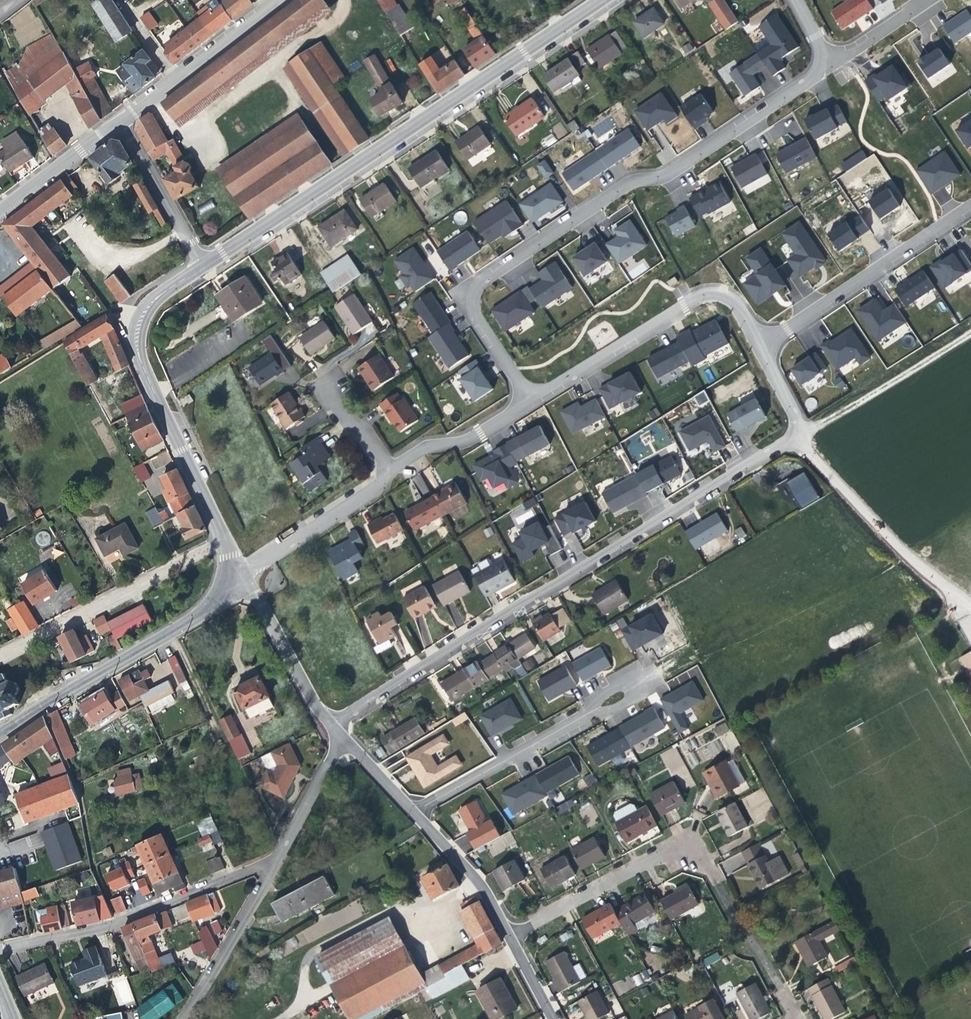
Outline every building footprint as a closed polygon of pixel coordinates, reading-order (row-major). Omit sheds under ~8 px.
[(115,0),(109,0),(98,8),(123,42),(137,32),(115,0)] [(227,8),(236,22),(257,6),(253,0),(234,0),(226,6),(227,8)] [(329,8),(324,0),(307,0),(285,16),(296,32),(329,8)] [(395,0),(379,0),(397,29),(409,22),(395,0)] [(459,16),(463,13),(468,10),(462,0),(448,0),(459,16)] [(710,0),(680,0),(690,14),(710,0)] [(869,0),(860,0),(836,16),(848,34),(863,23),(878,13),(869,0)] [(745,27),(727,1),(715,10),(732,36),(743,29),(745,27)] [(209,21),(218,15),(212,8),(202,16),(207,23),(209,21)] [(227,8),(218,15),(209,21),(219,35),(226,29),(236,22),(227,8)] [(301,40),(334,15),(329,8),(296,32),(301,40)] [(468,10),(463,13),(474,29),(478,26),(468,10)] [(148,11),(139,18),(149,31),(158,24),(148,11)] [(669,29),(659,14),(645,23),(639,27),(650,43),(669,29)] [(285,16),(167,106),(178,121),(296,32),(285,16)] [(957,26),(949,31),(961,49),(970,42),(970,16),(957,26)] [(777,49),(762,59),(770,71),(777,81),(790,73),(784,64),(803,52),(781,19),(764,30),(777,49)] [(217,36),(219,35),(209,21),(207,23),(217,36)] [(409,22),(397,29),(405,42),(418,34),(410,21),(409,22)] [(212,40),(217,36),(207,23),(193,34),(202,47),(212,40)] [(499,60),(480,29),(474,33),(482,45),(467,55),(479,73),(483,70),(499,60)] [(296,32),(178,121),(183,128),(301,40),(296,32)] [(193,34),(169,52),(178,65),(202,47),(193,34)] [(8,75),(18,92),(31,82),(26,75),(38,66),(43,73),(68,55),(56,35),(32,51),(24,64),(8,75)] [(634,55),(622,38),(604,50),(593,57),(605,75),(634,55)] [(689,42),(680,48),(685,55),(694,49),(689,42)] [(312,56),(337,91),(348,83),(324,48),(312,56)] [(697,50),(685,58),(690,64),(702,56),(697,50)] [(130,88),(132,86),(139,94),(160,79),(150,66),(156,62),(149,52),(122,73),(129,82),(126,84),(130,88)] [(26,75),(31,82),(18,92),(31,115),(69,86),(80,106),(93,130),(103,122),(90,96),(84,85),(77,72),(68,55),(43,73),(38,66),(26,75)] [(955,69),(944,55),(940,58),(933,63),(931,61),(923,67),(933,85),(955,69)] [(312,56),(296,67),(355,156),(373,144),(337,91),(312,56)] [(590,67),(582,56),(574,61),(582,73),(590,67)] [(405,107),(378,59),(365,67),(367,70),(369,69),(386,97),(375,104),(385,120),(394,114),(405,107)] [(762,59),(734,78),(750,101),(765,91),(758,79),(770,71),(762,59)] [(162,69),(156,62),(150,66),(160,79),(166,74),(162,69)] [(77,72),(84,85),(94,80),(98,77),(91,65),(77,72)] [(433,75),(429,77),(442,98),(460,86),(467,81),(458,66),(437,80),(433,75)] [(355,156),(296,67),(288,72),(348,161),(355,156)] [(584,82),(574,67),(557,77),(549,83),(559,98),(584,82)] [(883,77),(870,86),(883,106),(891,102),(894,105),(915,91),(907,79),(905,81),(898,71),(889,76),(888,74),(883,77)] [(84,85),(90,96),(100,90),(94,80),(84,85)] [(103,122),(113,114),(100,90),(90,96),(103,122)] [(666,98),(640,115),(652,134),(668,123),(672,128),(682,121),(666,98)] [(719,117),(707,99),(685,113),(699,134),(712,125),(710,122),(719,117)] [(549,122),(539,105),(521,116),(510,123),(521,141),(549,122)] [(852,127),(843,109),(829,117),(809,127),(820,149),(844,135),(843,132),(852,127)] [(139,134),(157,164),(167,158),(164,154),(162,150),(168,145),(152,117),(140,125),(139,134)] [(301,120),(224,171),(256,221),(334,169),(301,120)] [(42,133),(48,143),(59,135),(52,126),(42,133)] [(579,127),(572,132),(576,140),(585,134),(579,127)] [(962,136),(970,149),(970,130),(962,136)] [(631,131),(599,152),(611,171),(643,148),(631,131)] [(495,148),(484,132),(469,142),(460,147),(472,164),(495,148)] [(552,133),(540,140),(544,148),(556,141),(552,133)] [(70,147),(60,134),(59,135),(48,143),(57,157),(70,147)] [(26,141),(0,156),(11,174),(25,166),(36,159),(26,141)] [(162,150),(164,154),(167,152),(177,146),(174,142),(172,143),(168,145),(162,150)] [(822,163),(811,143),(796,151),(781,159),(791,179),(822,163)] [(123,179),(121,176),(135,167),(123,146),(117,145),(94,162),(102,173),(105,176),(105,178),(110,186),(113,186),(123,179)] [(177,146),(167,152),(180,176),(168,184),(179,202),(201,189),(193,174),(195,171),(193,166),(188,166),(177,146)] [(840,163),(845,171),(867,158),(862,149),(840,163)] [(611,171),(599,152),(565,176),(577,194),(611,171)] [(453,173),(442,156),(425,167),(414,174),(425,192),(453,173)] [(964,181),(949,157),(921,176),(937,200),(964,181)] [(772,180),(760,158),(750,165),(736,173),(748,194),(772,180)] [(536,165),(545,178),(554,172),(545,159),(536,165)] [(65,184),(74,196),(81,191),(72,178),(65,184)] [(74,281),(36,230),(76,199),(74,196),(65,184),(54,192),(38,204),(19,218),(7,227),(37,267),(42,274),(56,292),(58,294),(74,281)] [(154,215),(156,214),(161,211),(145,184),(138,189),(154,215)] [(554,186),(522,208),(535,226),(567,204),(554,186)] [(736,208),(724,187),(703,198),(694,203),(706,225),(736,208)] [(401,205),(390,189),(375,199),(366,206),(377,222),(401,205)] [(893,194),(873,208),(884,224),(903,212),(893,194)] [(201,214),(215,206),(211,199),(197,207),(201,214)] [(510,204),(478,226),(492,247),(507,237),(509,241),(527,229),(510,204)] [(701,232),(689,209),(680,214),(682,218),(677,221),(670,224),(679,243),(701,232)] [(161,211),(156,214),(165,229),(170,226),(161,211)] [(360,235),(348,216),(332,226),(322,232),(335,252),(360,235)] [(873,235),(864,221),(853,230),(851,228),(833,241),(845,258),(863,245),(861,243),(873,235)] [(650,249),(633,223),(627,227),(615,235),(620,241),(609,248),(623,267),(650,249)] [(829,265),(804,228),(788,239),(801,259),(793,265),(804,281),(829,265)] [(484,253),(472,234),(441,255),(454,275),(461,270),(460,269),(484,253)] [(610,267),(598,246),(585,255),(575,262),(588,281),(610,267)] [(438,273),(446,267),(436,251),(427,257),(438,273)] [(415,289),(419,295),(437,282),(418,254),(400,266),(408,278),(404,280),(412,291),(415,289)] [(765,254),(752,263),(763,279),(749,288),(762,309),(790,291),(765,254)] [(952,265),(950,262),(936,272),(950,293),(970,279),(970,264),(965,256),(952,265)] [(643,258),(626,270),(632,279),(650,267),(643,258)] [(307,280),(293,259),(285,264),(277,269),(278,272),(274,274),(278,281),(283,278),(292,291),(307,280)] [(339,298),(366,280),(365,278),(361,273),(353,261),(326,279),(339,298)] [(575,293),(557,264),(539,277),(545,285),(537,289),(533,292),(546,311),(575,293)] [(1,293),(6,301),(42,274),(37,267),(19,280),(1,293)] [(6,301),(20,318),(56,292),(42,274),(6,301)] [(118,276),(107,285),(123,305),(135,298),(118,276)] [(928,276),(900,294),(911,312),(938,293),(928,276)] [(266,307),(250,283),(234,294),(235,296),(231,299),(224,303),(239,325),(266,307)] [(538,316),(524,294),(511,302),(495,314),(508,335),(538,316)] [(435,338),(452,327),(453,325),(433,295),(414,307),(435,338)] [(378,329),(359,300),(340,313),(351,330),(358,341),(378,329)] [(878,305),(862,317),(882,345),(909,327),(899,310),(887,318),(878,305)] [(168,322),(173,319),(170,314),(165,317),(168,322)] [(103,316),(80,329),(89,341),(99,336),(112,363),(115,371),(126,365),(118,347),(109,325),(103,316)] [(78,325),(73,319),(56,329),(58,333),(56,334),(58,337),(78,325)] [(680,342),(683,347),(693,366),(695,371),(709,363),(707,361),(732,348),(719,325),(702,334),(695,338),(693,334),(680,342)] [(431,341),(452,372),(471,359),(455,336),(457,334),(452,327),(435,338),(431,341)] [(60,341),(61,342),(84,385),(94,379),(91,373),(77,348),(89,341),(80,329),(60,341)] [(341,345),(329,329),(304,345),(316,361),(330,352),(341,345)] [(833,346),(824,352),(840,375),(859,362),(864,369),(873,362),(855,335),(835,348),(833,346)] [(666,355),(651,363),(661,382),(693,366),(683,347),(666,355)] [(0,353),(0,372),(9,367),(0,353)] [(282,381),(289,377),(276,357),(254,373),(265,390),(274,384),(281,379),(282,381)] [(398,380),(383,358),(365,371),(371,380),(373,384),(379,393),(382,391),(398,380)] [(820,359),(796,374),(806,389),(829,374),(820,359)] [(115,371),(112,363),(103,367),(107,375),(115,371)] [(492,382),(479,363),(461,375),(466,382),(464,384),(478,405),(497,392),(491,383),(492,382)] [(107,375),(103,367),(91,373),(94,379),(96,381),(107,375)] [(841,377),(834,380),(838,389),(845,386),(841,377)] [(602,395),(613,415),(644,399),(633,378),(623,384),(602,395)] [(698,405),(709,400),(704,390),(693,395),(698,405)] [(123,405),(125,410),(147,401),(145,396),(123,405)] [(300,413),(304,410),(295,396),(275,410),(285,426),(284,427),(291,437),(299,431),(302,434),(308,429),(308,428),(313,425),(306,415),(303,418),(302,415),(300,413)] [(403,404),(399,397),(383,409),(392,424),(394,423),(397,427),(403,436),(421,424),(406,402),(403,404)] [(125,410),(130,419),(134,427),(154,418),(147,401),(125,410)] [(582,407),(563,417),(575,440),(609,422),(599,404),(590,408),(584,412),(582,407)] [(769,422),(760,404),(731,420),(740,438),(769,422)] [(656,408),(648,412),(652,419),(660,415),(656,408)] [(154,418),(134,427),(146,454),(167,446),(161,433),(154,418)] [(730,451),(711,420),(682,437),(693,458),(708,450),(711,448),(717,458),(730,451)] [(529,438),(509,447),(519,467),(554,452),(543,430),(529,438)] [(339,460),(325,439),(318,444),(304,453),(308,457),(294,467),(309,488),(316,483),(322,492),(331,485),(324,475),(322,473),(339,460)] [(488,463),(475,470),(482,485),(490,481),(497,495),(509,489),(511,493),(522,488),(514,472),(519,467),(509,447),(494,456),(496,459),(488,463)] [(684,479),(673,461),(639,479),(648,498),(668,488),(684,479)] [(154,481),(146,466),(136,471),(144,485),(154,481)] [(819,500),(804,473),(786,484),(789,490),(802,511),(819,500)] [(418,474),(412,479),(423,494),(429,490),(418,474)] [(170,501),(179,520),(198,511),(181,476),(165,483),(170,495),(169,496),(170,501)] [(649,499),(648,498),(639,479),(603,497),(616,519),(636,509),(649,499)] [(445,494),(446,495),(442,498),(434,502),(434,503),(444,521),(467,509),(456,488),(445,494)] [(525,509),(536,504),(533,498),(523,503),(525,509)] [(444,521),(434,503),(426,508),(423,510),(423,511),(408,520),(417,536),(445,522),(444,521)] [(598,526),(587,505),(556,523),(565,539),(574,534),(576,538),(588,532),(598,526)] [(518,524),(535,516),(532,510),(515,518),(518,524)] [(148,517),(155,531),(166,526),(161,518),(158,511),(148,517)] [(198,511),(179,520),(182,527),(183,529),(190,544),(209,534),(198,511)] [(698,524),(685,532),(696,549),(727,531),(717,512),(698,524)] [(170,524),(166,515),(161,518),(166,526),(170,524)] [(405,537),(396,518),(385,524),(383,520),(379,522),(377,523),(368,528),(380,550),(405,537)] [(734,530),(739,539),(745,535),(740,526),(734,530)] [(483,530),(486,537),(494,534),(490,527),(483,530)] [(141,553),(129,529),(99,545),(108,561),(117,556),(123,553),(127,560),(141,553)] [(524,545),(514,550),(525,570),(537,563),(535,559),(543,555),(549,552),(553,560),(565,554),(553,531),(545,535),(543,529),(522,540),(524,545)] [(364,549),(356,533),(349,537),(352,542),(339,549),(335,551),(328,555),(331,560),(336,570),(338,570),(345,583),(358,575),(354,567),(362,562),(357,553),(364,549)] [(518,583),(506,561),(495,568),(492,563),(488,562),(480,566),(479,569),(473,573),(476,578),(487,599),(497,594),(518,583)] [(59,593),(47,573),(24,587),(37,607),(59,593)] [(472,596),(461,574),(434,588),(445,610),(460,602),(472,596)] [(606,588),(592,596),(604,615),(629,599),(617,581),(606,588)] [(433,608),(425,592),(403,603),(414,624),(428,617),(432,615),(436,613),(433,608)] [(26,605),(13,613),(27,637),(41,630),(26,605)] [(146,607),(109,626),(118,642),(154,624),(146,607)] [(551,616),(550,613),(545,615),(543,617),(533,624),(543,640),(571,623),(562,609),(551,616)] [(372,620),(365,623),(379,647),(390,642),(396,639),(392,632),(397,629),(390,615),(382,619),(379,613),(371,618),(372,620)] [(532,622),(533,624),(543,617),(542,615),(532,622)] [(658,617),(630,632),(642,651),(654,644),(669,636),(658,617)] [(616,621),(620,629),(627,626),(623,618),(616,621)] [(94,634),(105,629),(101,622),(90,627),(94,634)] [(536,648),(527,634),(515,642),(506,647),(525,676),(529,674),(519,659),(536,648)] [(73,666),(88,659),(84,650),(90,647),(85,639),(82,641),(80,642),(76,635),(61,642),(73,666)] [(102,647),(94,651),(101,665),(109,661),(102,647)] [(525,676),(506,647),(499,652),(490,657),(491,658),(499,670),(499,671),(512,663),(521,678),(525,676)] [(600,648),(573,663),(584,682),(594,676),(611,666),(600,648)] [(485,683),(484,678),(499,670),(491,658),(482,664),(476,667),(472,664),(460,671),(472,689),(477,686),(478,687),(485,683)] [(961,663),(970,682),(970,658),(961,663)] [(170,665),(182,689),(188,686),(176,661),(170,665)] [(566,666),(538,681),(549,701),(564,692),(577,685),(566,666)] [(472,689),(460,671),(438,685),(444,694),(449,703),(472,689)] [(143,678),(141,674),(121,684),(131,705),(142,701),(145,707),(147,711),(177,696),(171,685),(151,695),(146,685),(153,682),(151,678),(149,675),(143,678)] [(0,679),(0,719),(3,723),(13,718),(10,713),(21,708),(18,701),(21,698),(21,696),(22,694),(22,691),(21,689),(20,687),(18,685),(16,684),(14,684),(12,683),(11,683),(9,684),(5,677),(0,679)] [(677,691),(661,700),(679,734),(688,729),(680,714),(704,701),(693,682),(677,691)] [(236,696),(246,715),(248,714),(253,723),(274,712),(270,703),(271,702),(267,696),(261,683),(236,696)] [(88,718),(85,720),(91,730),(127,709),(121,696),(109,702),(105,696),(93,703),(83,710),(88,718)] [(510,699),(481,716),(492,735),(513,724),(522,719),(510,699)] [(640,716),(622,726),(633,746),(664,727),(654,708),(640,716)] [(455,726),(469,719),(465,712),(451,720),(455,726)] [(73,749),(70,742),(60,714),(50,719),(65,755),(69,754),(68,751),(73,749)] [(13,762),(15,765),(44,746),(53,739),(46,721),(4,750),(13,762)] [(223,728),(240,764),(251,759),(233,722),(223,728)] [(378,741),(387,755),(420,735),(411,722),(396,731),(378,741)] [(628,749),(617,730),(588,747),(599,766),(628,749)] [(444,734),(441,736),(446,744),(442,746),(443,748),(450,744),(444,734)] [(446,744),(441,736),(408,756),(416,769),(418,768),(420,772),(418,773),(427,787),(460,767),(455,759),(451,762),(450,759),(441,765),(435,754),(443,748),(442,746),(446,744)] [(62,759),(53,739),(44,746),(51,764),(62,759)] [(280,752),(286,765),(274,778),(289,791),(301,778),(304,776),(311,768),(300,743),(280,752)] [(675,746),(660,754),(670,773),(685,765),(675,746)] [(4,750),(2,752),(11,764),(13,762),(4,750)] [(11,764),(2,752),(0,753),(0,771),(11,764)] [(455,759),(460,767),(462,765),(456,755),(450,759),(451,762),(455,759)] [(416,769),(408,756),(406,757),(415,773),(424,788),(427,787),(418,773),(420,772),(418,768),(416,769)] [(559,762),(535,774),(546,793),(579,775),(569,756),(559,762)] [(746,789),(733,765),(726,769),(708,779),(705,781),(708,788),(713,797),(717,805),(740,793),(746,789)] [(589,786),(597,781),(592,772),(583,778),(589,786)] [(121,783),(116,784),(120,800),(120,801),(139,797),(138,795),(144,794),(140,778),(134,780),(132,774),(120,777),(121,783)] [(519,783),(502,793),(513,814),(547,795),(546,793),(535,774),(519,783)] [(47,820),(81,808),(70,781),(43,790),(40,791),(38,792),(43,807),(24,813),(25,815),(28,826),(47,820)] [(114,802),(120,800),(116,784),(110,785),(114,802)] [(679,812),(679,813),(689,809),(678,789),(655,801),(664,819),(676,813),(679,812)] [(43,807),(38,792),(34,793),(30,795),(19,799),(24,813),(43,807)] [(489,823),(478,801),(464,808),(462,810),(466,818),(470,827),(472,831),(469,833),(478,849),(501,836),(493,821),(489,823)] [(575,801),(560,809),(563,815),(578,808),(575,801)] [(116,811),(114,805),(99,809),(100,815),(116,811)] [(728,842),(745,833),(734,810),(717,819),(721,827),(728,842)] [(660,830),(651,812),(619,829),(628,848),(644,839),(660,830)] [(168,882),(179,877),(171,857),(163,839),(151,844),(168,882)] [(211,846),(209,841),(198,845),(201,851),(211,846)] [(608,860),(598,841),(574,854),(584,873),(599,865),(608,860)] [(87,844),(39,861),(48,889),(61,885),(93,874),(92,871),(87,844)] [(134,856),(141,852),(156,887),(168,882),(151,844),(133,852),(134,856)] [(763,890),(789,877),(781,861),(770,866),(765,858),(749,866),(757,879),(763,890)] [(568,861),(544,873),(553,891),(566,884),(577,879),(568,861)] [(207,870),(209,876),(211,880),(224,874),(218,862),(206,867),(207,870)] [(516,864),(498,874),(507,893),(514,889),(526,883),(516,864)] [(130,867),(121,870),(126,883),(136,878),(130,867)] [(125,890),(128,889),(126,883),(121,870),(106,876),(112,895),(125,890)] [(421,887),(426,895),(430,893),(435,903),(448,896),(458,890),(448,871),(444,873),(439,876),(436,870),(429,873),(433,879),(425,883),(425,884),(421,887)] [(17,871),(0,876),(0,913),(24,906),(24,904),(22,897),(17,871)] [(156,887),(160,898),(172,893),(173,894),(175,898),(186,893),(179,877),(168,882),(156,887)] [(278,916),(283,926),(335,900),(325,882),(273,907),(278,916)] [(146,883),(139,886),(144,899),(151,897),(146,883)] [(24,904),(40,899),(39,892),(22,897),(24,904)] [(703,912),(693,893),(678,902),(665,909),(675,928),(703,912)] [(122,897),(110,901),(115,914),(126,912),(122,897)] [(657,916),(648,920),(649,923),(659,920),(660,914),(654,898),(649,900),(657,916)] [(205,902),(187,909),(195,928),(213,921),(211,916),(219,913),(213,899),(205,902)] [(632,940),(648,929),(649,923),(648,920),(657,916),(649,900),(632,908),(619,914),(625,925),(632,940)] [(112,921),(105,902),(97,904),(102,923),(112,921)] [(89,926),(102,923),(97,904),(73,908),(79,929),(89,926)] [(486,958),(502,949),(478,905),(473,905),(462,911),(482,949),(486,958)] [(597,914),(585,921),(593,937),(607,931),(609,934),(625,925),(619,914),(615,907),(614,905),(597,914)] [(50,918),(43,920),(45,926),(47,936),(70,931),(65,906),(49,911),(50,918)] [(50,918),(49,911),(38,913),(40,920),(41,927),(45,926),(43,920),(50,918)] [(145,959),(155,955),(150,941),(173,933),(167,917),(150,923),(134,929),(145,959)] [(419,998),(428,994),(422,983),(378,1005),(365,979),(408,956),(391,923),(316,963),(346,1018),(380,1018),(419,998)] [(224,938),(217,925),(212,929),(218,941),(224,938)] [(839,935),(834,925),(795,947),(803,962),(807,972),(826,962),(818,946),(839,935)] [(130,951),(136,965),(146,961),(145,959),(134,929),(123,933),(130,951)] [(562,941),(573,937),(571,931),(560,935),(562,941)] [(609,934),(607,931),(593,937),(595,941),(609,934)] [(217,953),(206,933),(198,937),(212,962),(217,953)] [(482,949),(467,957),(472,965),(486,958),(482,949)] [(110,981),(95,952),(83,958),(88,967),(81,970),(71,974),(82,995),(110,981)] [(717,952),(702,959),(706,966),(721,959),(717,952)] [(561,987),(558,988),(559,991),(561,995),(589,980),(582,966),(574,970),(566,954),(549,963),(561,987)] [(162,972),(155,955),(145,959),(146,961),(151,975),(152,976),(160,973),(162,972)] [(421,981),(408,956),(365,979),(378,1005),(422,983),(421,981)] [(462,970),(472,965),(467,957),(441,971),(446,980),(462,970)] [(146,961),(136,965),(140,978),(148,976),(151,975),(146,961)] [(54,988),(44,968),(31,975),(16,982),(26,1001),(54,988)] [(440,987),(446,980),(441,971),(440,970),(421,981),(422,983),(428,994),(429,993),(440,987)] [(433,1001),(469,983),(462,970),(446,980),(440,987),(429,993),(433,1001)] [(647,970),(640,972),(643,982),(650,980),(647,970)] [(632,976),(636,986),(643,983),(639,974),(632,976)] [(738,998),(731,981),(716,989),(725,1005),(738,998)] [(836,998),(828,982),(808,993),(816,1008),(823,1018),(839,1018),(855,1011),(845,993),(836,998)] [(757,984),(739,994),(751,1018),(764,1018),(770,1016),(773,1014),(767,1004),(757,984)] [(498,987),(509,1007),(512,1005),(507,995),(502,985),(498,987)] [(509,1007),(498,987),(478,999),(489,1018),(513,1018),(519,1016),(512,1005),(509,1007)] [(142,1018),(164,1018),(182,1005),(172,991),(139,1013),(142,1018)] [(583,1003),(588,1013),(591,1018),(606,1018),(612,1016),(601,994),(583,1003)] [(714,1002),(687,1017),(688,1018),(723,1018),(714,1002)]
